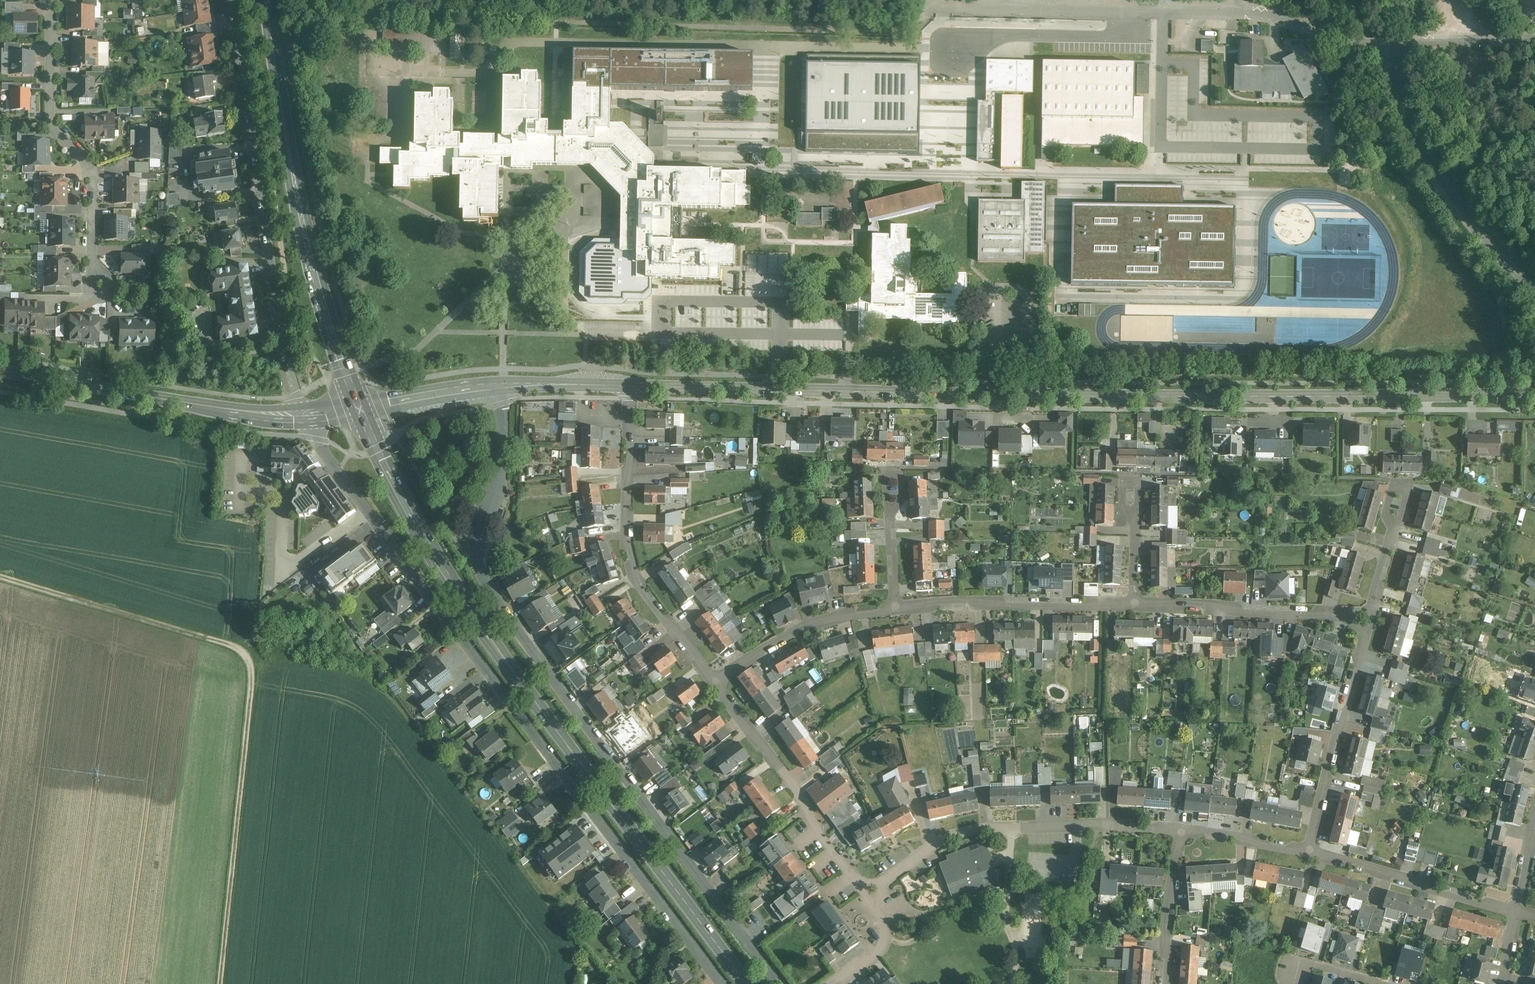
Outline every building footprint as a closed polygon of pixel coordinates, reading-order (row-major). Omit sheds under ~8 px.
[(184,12),(207,9),(206,0),(182,0),(184,12)] [(4,4),(4,14),(22,14),(22,4),(4,4)] [(92,7),(73,7),(68,7),(68,19),(90,19),(92,19),(92,7)] [(209,23),(209,22),(207,9),(184,12),(186,26),(209,23)] [(12,14),(12,34),(35,35),(35,16),(22,16),(22,14),(12,14)] [(92,19),(82,19),(68,19),(68,30),(92,31),(92,19)] [(208,23),(207,23),(196,25),(197,31),(209,29),(208,23)] [(198,38),(201,38),(210,36),(209,29),(197,31),(198,38)] [(399,45),(407,42),(404,34),(396,37),(399,45)] [(461,58),(461,35),(451,34),(450,58),(461,58)] [(211,36),(189,39),(188,40),(190,53),(213,50),(211,36)] [(1215,41),(1202,41),(1201,53),(1214,53),(1215,41)] [(1248,42),(1241,42),(1241,43),(1241,67),(1235,67),(1235,90),(1241,90),(1241,91),(1262,91),(1263,67),(1262,67),(1263,43),(1248,42)] [(72,55),(89,55),(96,55),(96,43),(73,43),(72,43),(72,55)] [(19,52),(19,45),(19,44),(4,44),(4,52),(4,53),(10,53),(10,52),(19,52)] [(1295,55),(1283,61),(1287,68),(1284,68),(1284,69),(1269,68),(1269,67),(1263,67),(1262,91),(1301,92),(1304,99),(1315,93),(1318,98),(1328,93),(1301,45),(1292,50),(1295,55)] [(213,50),(212,50),(190,53),(192,67),(215,64),(213,50)] [(32,75),(32,69),(32,53),(10,52),(10,72),(10,75),(32,75)] [(548,124),(540,124),(541,86),(537,86),(537,75),(522,75),(522,80),(504,80),(504,137),(498,137),(498,146),(494,146),(494,137),(464,137),(464,147),(459,147),(459,137),(452,137),(453,103),(449,103),(449,93),(433,93),(433,98),(415,98),(415,104),(416,104),(416,146),(410,146),(410,155),(400,155),(401,150),(380,150),(380,165),(394,165),(394,190),(409,190),(410,181),(429,181),(429,178),(449,178),(449,168),(453,168),(453,178),(461,178),(460,212),(464,212),(464,222),(479,222),(479,218),(481,218),(498,218),(499,169),(504,169),(504,165),(504,160),(512,161),(512,169),(532,170),(532,167),(540,167),(564,167),(591,167),(620,198),(620,227),(620,246),(596,246),(585,256),(584,289),(590,289),(589,300),(623,300),(623,295),(643,295),(650,289),(650,279),(720,280),(720,266),(735,266),(735,247),(720,247),(720,243),(682,242),(683,224),(683,209),(736,210),(736,206),(751,206),(751,188),(746,188),(746,178),(746,172),(654,171),(655,158),(623,126),(610,126),(611,91),(753,93),(754,55),(574,52),(574,125),(565,125),(564,134),(557,134),(557,135),(553,135),(548,135),(548,124)] [(72,55),(72,56),(72,67),(80,67),(80,68),(81,68),(81,67),(96,67),(96,56),(96,55),(95,55),(73,55),(72,55)] [(921,59),(807,56),(805,152),(918,155),(921,59)] [(1023,99),(1003,98),(1003,93),(1032,93),(1032,63),(986,63),(986,103),(977,103),(977,163),(1002,163),(1002,170),(1022,170),(1023,99)] [(1134,65),(1043,63),(1042,147),(1048,147),(1053,147),(1053,145),(1144,146),(1144,98),(1134,98),(1134,65)] [(214,64),(203,66),(202,66),(203,72),(215,70),(214,64)] [(1149,66),(1137,65),(1137,95),(1149,95),(1149,66)] [(103,85),(101,75),(101,73),(86,73),(86,76),(86,79),(93,79),(93,85),(103,85)] [(188,81),(198,79),(200,79),(199,73),(187,75),(188,81)] [(215,77),(212,77),(192,80),(192,81),(194,81),(195,92),(192,92),(192,94),(195,93),(196,99),(213,97),(213,96),(212,96),(210,83),(215,82),(215,77)] [(68,81),(68,88),(68,90),(72,90),(72,91),(74,91),(74,95),(76,97),(76,99),(93,99),(93,80),(93,79),(76,79),(76,80),(72,80),(72,81),(68,81)] [(11,110),(16,110),(24,110),(24,111),(25,111),(25,110),(28,110),(28,90),(11,90),(11,110)] [(204,106),(197,106),(194,106),(194,114),(204,113),(204,106)] [(113,137),(113,116),(113,114),(108,115),(105,118),(99,118),(99,139),(113,138),(113,137)] [(223,134),(220,118),(220,114),(204,117),(204,120),(193,122),(196,138),(223,134)] [(85,115),(85,118),(85,139),(99,139),(99,118),(92,118),(89,115),(85,115)] [(139,132),(139,137),(139,160),(159,160),(160,133),(160,132),(139,132)] [(48,141),(24,141),(24,153),(25,153),(48,153),(48,141)] [(169,147),(169,163),(181,164),(182,147),(169,147)] [(202,195),(234,190),(229,150),(196,155),(198,163),(193,163),(197,186),(201,186),(202,195)] [(24,166),(34,166),(48,166),(48,154),(24,153),(24,155),(24,166)] [(149,171),(149,162),(136,162),(136,171),(149,171)] [(42,194),(66,194),(66,181),(52,181),(42,180),(42,181),(42,194)] [(137,180),(121,180),(114,180),(114,192),(137,192),(137,191),(137,180)] [(1022,201),(979,200),(978,260),(1025,261),(1025,252),(1044,253),(1045,183),(1023,183),(1022,193),(1020,194),(1020,196),(1019,199),(1022,199),(1022,201)] [(1113,205),(1071,204),(1069,282),(1235,287),(1237,206),(1183,205),(1183,186),(1149,185),(1113,184),(1113,205)] [(940,187),(872,203),(875,214),(870,216),(872,222),(871,222),(872,225),(871,226),(871,229),(871,232),(874,232),(875,236),(882,236),(879,222),(936,208),(935,205),(944,202),(940,187)] [(113,204),(127,204),(128,204),(137,204),(137,192),(116,192),(114,192),(113,204)] [(167,194),(168,205),(180,204),(179,193),(167,194)] [(66,207),(66,194),(42,194),(42,206),(52,207),(66,207)] [(236,219),(235,215),(235,214),(234,210),(236,208),(235,205),(233,204),(213,207),(213,208),(208,208),(209,215),(210,215),(211,218),(214,217),(215,222),(235,219),(236,219)] [(822,213),(797,213),(797,226),(823,227),(823,222),(836,222),(836,209),(822,209),(822,213)] [(131,210),(130,210),(114,210),(114,218),(125,218),(126,219),(129,219),(131,219),(131,218),(131,210)] [(106,218),(106,228),(106,240),(125,240),(125,219),(125,218),(106,218)] [(49,221),(49,233),(74,233),(73,221),(52,221),(49,221)] [(875,236),(873,236),(873,247),(875,247),(874,294),(847,294),(846,312),(859,312),(859,335),(871,335),(872,320),(912,320),(912,324),(945,325),(945,320),(966,320),(967,274),(952,274),(952,285),(946,285),(945,285),(944,286),(944,287),(944,288),(944,289),(945,290),(946,290),(954,290),(954,295),(916,295),(916,292),(918,292),(918,281),(910,280),(911,242),(907,242),(907,228),(892,227),(892,241),(890,241),(890,236),(882,236),(875,236)] [(212,236),(213,245),(214,250),(224,251),(240,249),(239,240),(240,238),(240,233),(238,232),(226,233),(226,231),(221,232),(221,234),(212,236)] [(49,246),(49,247),(56,247),(73,247),(74,233),(49,233),(49,246)] [(143,256),(144,256),(149,256),(149,246),(132,246),(131,246),(131,255),(143,255),(143,256)] [(161,263),(161,257),(162,246),(149,246),(149,250),(150,255),(157,256),(157,263),(161,263)] [(242,257),(241,251),(240,249),(230,251),(231,256),(231,257),(242,257)] [(143,256),(126,255),(121,256),(121,273),(138,273),(140,273),(140,266),(143,263),(143,256)] [(45,261),(45,274),(69,274),(69,261),(56,261),(45,261)] [(230,304),(241,302),(242,302),(250,301),(250,297),(251,297),(250,291),(249,291),(246,272),(246,271),(247,271),(246,265),(241,266),(241,268),(210,272),(213,293),(225,291),(225,292),(228,292),(230,304)] [(786,270),(747,269),(746,283),(786,285),(786,270)] [(56,287),(69,286),(69,274),(45,274),(45,286),(45,287),(56,287)] [(8,301),(10,301),(10,293),(0,293),(0,302),(5,302),(5,301),(8,301)] [(5,325),(17,325),(18,303),(18,301),(5,301),(5,325)] [(230,304),(230,307),(230,308),(232,317),(229,317),(229,318),(217,320),(220,340),(225,340),(225,341),(231,340),(231,339),(251,336),(251,337),(257,336),(256,331),(255,331),(252,313),(252,311),(253,311),(252,305),(251,305),(250,301),(230,304)] [(30,303),(18,303),(18,327),(30,327),(30,303)] [(31,305),(31,328),(43,329),(43,318),(44,305),(31,305)] [(68,322),(68,317),(66,312),(55,318),(55,328),(68,322)] [(70,317),(70,341),(84,341),(84,317),(70,317)] [(98,317),(84,317),(84,341),(98,341),(98,332),(98,319),(98,317)] [(43,329),(43,330),(55,330),(55,328),(55,318),(43,318),(43,329)] [(107,319),(98,319),(98,332),(107,332),(107,319)] [(134,321),(120,321),(119,344),(125,344),(125,346),(126,346),(131,346),(131,344),(142,344),(142,346),(147,346),(148,346),(148,344),(153,345),(153,321),(139,321),(136,319),(134,321)] [(576,403),(564,403),(564,414),(576,415),(576,403)] [(967,412),(953,411),(953,424),(960,424),(960,423),(966,423),(967,412)] [(674,415),(655,414),(647,413),(646,429),(671,430),(671,429),(674,429),(674,415)] [(1073,413),(1059,413),(1059,425),(1064,425),(1064,431),(1073,431),(1073,413)] [(1139,413),(1138,421),(1150,422),(1150,413),(1139,413)] [(808,423),(800,423),(799,426),(799,442),(799,443),(818,443),(818,423),(817,423),(817,421),(815,419),(810,419),(808,421),(808,423)] [(576,421),(564,420),(564,428),(575,429),(576,421)] [(854,420),(832,420),(832,422),(831,436),(832,436),(842,436),(842,438),(852,438),(852,437),(854,437),(854,420)] [(1230,420),(1212,420),(1212,431),(1212,438),(1214,438),(1214,446),(1224,446),(1224,456),(1240,456),(1241,438),(1231,437),(1231,431),(1225,430),(1226,426),(1230,426),(1230,420)] [(1498,421),(1497,429),(1515,430),(1516,422),(1498,421)] [(949,422),(937,422),(937,440),(943,440),(943,438),(949,438),(949,422)] [(1333,422),(1315,422),(1315,428),(1328,428),(1328,432),(1333,432),(1333,422)] [(977,423),(968,423),(968,424),(966,423),(960,423),(960,424),(960,441),(971,441),(971,445),(983,445),(983,424),(977,424),(977,423)] [(785,425),(764,425),(764,445),(785,445),(785,441),(785,425)] [(799,426),(791,425),(791,441),(799,442),(799,426)] [(1059,425),(1041,425),(1041,442),(1055,442),(1055,445),(1064,445),(1064,431),(1064,425),(1059,425)] [(1368,427),(1350,427),(1350,441),(1350,447),(1368,447),(1368,437),(1369,436),(1369,432),(1368,430),(1368,427)] [(1315,428),(1304,428),(1304,444),(1311,444),(1310,445),(1328,446),(1328,432),(1328,428),(1315,428)] [(599,429),(583,429),(583,442),(575,442),(575,448),(599,449),(599,429)] [(682,429),(674,429),(671,429),(671,430),(671,437),(682,437),(682,429)] [(1021,431),(1000,430),(999,450),(1020,451),(1020,436),(1021,431)] [(1403,430),(1391,430),(1391,442),(1403,442),(1403,430)] [(1275,433),(1255,432),(1254,452),(1274,452),(1275,440),(1275,433)] [(574,436),(562,435),(562,446),(574,447),(574,436)] [(1032,436),(1020,436),(1020,451),(1020,454),(1032,454),(1032,436)] [(682,437),(671,437),(671,446),(682,446),(682,437)] [(1499,437),(1477,437),(1477,442),(1468,441),(1468,456),(1478,456),(1478,455),(1498,455),(1499,437)] [(1137,442),(1117,441),(1117,466),(1136,467),(1136,451),(1137,442)] [(1293,441),(1281,441),(1280,458),(1292,459),(1293,441)] [(887,444),(868,443),(867,460),(886,461),(887,444)] [(905,445),(887,444),(886,461),(904,462),(905,445)] [(318,472),(314,468),(318,465),(303,446),(297,450),(274,449),(272,473),(285,474),(284,481),(287,484),(291,484),(293,482),(294,474),(297,472),(301,477),(306,483),(307,482),(310,486),(307,488),(305,488),(304,486),(300,487),(297,494),(298,496),(297,500),(295,500),(293,505),(298,511),(297,513),(300,517),(309,516),(311,512),(318,511),(320,505),(316,500),(319,497),(339,524),(356,512),(355,510),(355,511),(331,478),(330,477),(328,479),(321,470),(318,472)] [(599,449),(575,448),(575,455),(582,455),(582,468),(598,469),(599,449)] [(654,449),(646,449),(646,463),(665,464),(665,450),(654,450),(654,449)] [(684,450),(665,450),(665,464),(683,464),(684,450)] [(1094,450),(1094,470),(1113,470),(1113,455),(1101,455),(1101,450),(1094,450)] [(1170,452),(1136,451),(1136,467),(1156,467),(1180,468),(1180,454),(1170,454),(1170,452)] [(748,466),(748,456),(736,456),(736,466),(748,466)] [(1402,457),(1383,457),(1382,473),(1402,473),(1402,457)] [(1422,458),(1402,457),(1402,473),(1421,474),(1422,458)] [(928,458),(914,458),(914,466),(928,466),(928,458)] [(705,463),(686,464),(687,473),(705,471),(705,463)] [(577,468),(566,469),(566,479),(578,478),(577,468)] [(842,473),(828,473),(828,481),(843,481),(842,473)] [(578,478),(566,479),(568,494),(579,493),(578,478)] [(689,480),(671,480),(671,488),(689,488),(689,480)] [(871,481),(855,481),(855,492),(855,499),(872,498),(871,481)] [(926,482),(910,483),(911,501),(927,500),(937,499),(936,492),(926,492),(926,482)] [(1452,487),(1440,483),(1438,492),(1449,495),(1452,487)] [(598,486),(582,489),(585,508),(601,506),(598,486)] [(665,486),(645,486),(645,503),(665,504),(665,486)] [(1113,487),(1098,487),(1097,505),(1113,506),(1113,487)] [(1167,487),(1152,487),(1152,507),(1153,507),(1167,507),(1174,507),(1175,507),(1175,500),(1175,498),(1174,497),(1172,496),(1171,495),(1167,495),(1167,487)] [(745,494),(748,503),(762,498),(760,490),(745,494)] [(1383,495),(1368,490),(1362,509),(1377,513),(1383,495)] [(1439,496),(1424,492),(1419,510),(1434,514),(1439,496)] [(1441,497),(1438,514),(1443,516),(1447,498),(1441,497)] [(855,499),(848,499),(848,518),(873,517),(872,498),(855,499)] [(762,500),(748,503),(751,515),(764,512),(762,500)] [(927,500),(911,501),(912,519),(928,518),(927,500)] [(1113,506),(1097,505),(1097,513),(1097,523),(1097,524),(1113,525),(1113,506)] [(601,506),(585,508),(588,528),(604,525),(601,506)] [(1167,507),(1153,507),(1153,526),(1167,526),(1167,507)] [(1362,509),(1356,527),(1372,532),(1377,513),(1362,509)] [(1434,514),(1419,510),(1414,528),(1429,533),(1434,514)] [(950,521),(928,522),(929,540),(944,539),(944,532),(950,532),(950,521)] [(866,523),(851,523),(851,531),(866,531),(866,523)] [(664,525),(645,525),(644,542),(664,543),(664,525)] [(1339,527),(1336,539),(1344,539),(1348,539),(1355,540),(1357,532),(1339,527)] [(667,528),(667,543),(675,543),(674,528),(667,528)] [(583,531),(573,533),(574,540),(585,538),(585,537),(584,537),(583,531)] [(1096,535),(1083,534),(1083,546),(1095,546),(1096,535)] [(1440,541),(1426,537),(1423,545),(1438,549),(1440,541)] [(585,538),(574,540),(577,554),(587,551),(585,538)] [(1355,540),(1348,539),(1344,539),(1342,545),(1353,548),(1355,541),(1355,540)] [(606,541),(591,546),(595,559),(587,561),(589,568),(597,566),(597,565),(613,560),(606,541)] [(670,553),(674,560),(693,549),(689,542),(670,553)] [(378,564),(364,545),(338,565),(336,563),(319,575),(334,594),(355,579),(356,580),(378,564)] [(930,545),(914,546),(914,564),(937,563),(937,557),(931,557),(930,545)] [(1438,549),(1423,545),(1421,553),(1437,558),(1438,555),(1440,549),(1438,549)] [(873,546),(857,547),(858,565),(873,565),(873,546)] [(1121,547),(1106,547),(1105,566),(1120,566),(1121,547)] [(1365,556),(1350,552),(1349,552),(1341,550),(1333,547),(1330,556),(1339,558),(1347,560),(1344,570),(1359,575),(1365,556)] [(1167,550),(1155,550),(1153,550),(1153,569),(1167,569),(1167,550)] [(1424,558),(1409,554),(1404,572),(1419,576),(1424,558)] [(613,560),(597,565),(597,566),(603,584),(619,579),(613,560)] [(524,563),(514,568),(517,574),(524,571),(525,574),(529,572),(524,563)] [(937,563),(914,564),(915,583),(916,583),(932,582),(931,570),(937,570),(937,563)] [(682,580),(671,564),(658,574),(670,589),(682,580)] [(858,565),(857,565),(857,584),(874,584),(874,565),(873,565),(858,565)] [(1120,566),(1105,566),(1104,584),(1120,585),(1120,566)] [(1005,570),(998,570),(996,568),(992,568),(991,570),(984,569),(984,585),(986,587),(991,587),(993,585),(1005,586),(1005,574),(1005,570)] [(1167,588),(1167,569),(1153,569),(1152,587),(1167,588)] [(1050,570),(1035,570),(1035,580),(1040,580),(1040,587),(1046,588),(1046,590),(1050,590),(1050,588),(1062,588),(1062,571),(1050,571),(1050,570)] [(1344,570),(1338,589),(1354,593),(1359,575),(1344,570)] [(517,574),(503,582),(514,601),(534,590),(525,574),(524,571),(517,574)] [(1267,571),(1255,571),(1253,589),(1267,588),(1267,577),(1267,571)] [(1419,576),(1404,572),(1398,591),(1411,594),(1414,595),(1419,576)] [(1246,575),(1224,574),(1223,592),(1245,593),(1246,575)] [(1525,582),(1534,588),(1534,586),(1534,579),(1530,576),(1525,582)] [(1267,577),(1267,588),(1267,598),(1288,597),(1288,577),(1267,577)] [(823,578),(797,583),(802,606),(828,601),(823,578)] [(939,588),(952,588),(951,579),(939,580),(939,588)] [(693,594),(682,580),(670,589),(681,605),(694,596),(693,594)] [(1337,583),(1326,580),(1321,595),(1332,598),(1337,583)] [(709,582),(693,594),(694,596),(701,605),(717,593),(709,582)] [(932,582),(916,583),(916,592),(932,591),(932,582)] [(595,586),(585,592),(586,594),(589,599),(595,595),(599,592),(595,586)] [(403,589),(399,593),(397,590),(385,599),(391,607),(389,608),(390,610),(375,621),(381,629),(393,620),(398,616),(414,603),(413,602),(414,600),(413,598),(412,597),(409,597),(403,589)] [(545,590),(529,599),(534,605),(543,599),(549,595),(545,590)] [(717,593),(701,605),(708,614),(708,613),(709,614),(725,602),(717,593)] [(1414,595),(1411,594),(1408,606),(1420,610),(1424,598),(1414,595)] [(589,599),(586,601),(590,607),(599,601),(595,595),(589,599)] [(779,629),(797,620),(785,596),(767,605),(779,629)] [(543,599),(523,612),(530,623),(550,609),(543,599)] [(625,599),(612,609),(624,625),(637,615),(625,599)] [(599,601),(590,607),(595,616),(605,610),(599,601)] [(1420,610),(1408,606),(1405,615),(1418,619),(1420,610)] [(550,609),(530,623),(537,634),(548,626),(557,620),(557,619),(550,609)] [(736,618),(731,611),(726,616),(730,621),(736,618)] [(708,614),(695,623),(707,639),(730,621),(726,616),(716,624),(709,614),(708,613),(708,614)] [(637,615),(624,625),(636,641),(649,631),(637,615)] [(562,616),(557,619),(557,620),(548,626),(552,632),(567,622),(562,616)] [(1408,620),(1393,616),(1388,634),(1403,639),(1408,620)] [(1073,617),(1053,617),(1053,640),(1072,640),(1073,617)] [(1092,618),(1073,617),(1072,640),(1090,641),(1092,641),(1092,618)] [(730,621),(707,639),(719,655),(733,645),(725,635),(740,624),(736,618),(730,621)] [(393,620),(381,629),(385,635),(385,634),(397,625),(393,620)] [(1194,621),(1174,620),(1173,643),(1193,644),(1193,636),(1194,621)] [(1194,621),(1193,636),(1212,637),(1213,622),(1194,621)] [(1134,622),(1115,622),(1115,637),(1134,638),(1134,622)] [(1153,622),(1134,622),(1134,638),(1153,638),(1153,622)] [(1253,623),(1234,622),(1233,638),(1253,639),(1253,624),(1253,623)] [(1014,624),(994,624),(994,641),(1005,641),(1005,650),(1014,650),(1014,624)] [(1034,649),(1034,624),(1014,624),(1014,650),(1026,649),(1028,651),(1033,651),(1034,649)] [(1273,625),(1253,624),(1253,639),(1253,640),(1269,641),(1268,658),(1282,658),(1282,652),(1282,640),(1276,640),(1276,639),(1273,636),(1272,636),(1273,625)] [(974,625),(954,626),(955,642),(955,644),(975,642),(974,625)] [(613,633),(616,638),(627,631),(624,626),(613,633)] [(954,626),(934,627),(935,643),(955,642),(954,626)] [(1316,632),(1297,626),(1294,638),(1293,642),(1290,652),(1303,656),(1306,646),(1311,647),(1312,647),(1316,632)] [(1435,626),(1422,627),(1423,635),(1435,635),(1435,626)] [(911,627),(891,630),(894,647),(913,644),(911,627)] [(568,629),(545,646),(560,665),(570,658),(568,655),(568,651),(578,644),(568,629)] [(891,630),(871,633),(874,649),(894,647),(891,630)] [(415,631),(407,637),(406,635),(405,636),(402,632),(394,638),(402,648),(408,644),(412,651),(424,642),(415,631)] [(755,644),(747,632),(741,636),(742,638),(737,642),(743,651),(755,644)] [(1334,638),(1316,632),(1312,647),(1327,652),(1337,655),(1339,650),(1340,647),(1332,644),(1334,638)] [(385,635),(373,643),(377,649),(389,639),(385,634),(385,635)] [(1294,638),(1283,634),(1282,640),(1282,652),(1289,655),(1290,652),(1293,642),(1294,638)] [(1403,639),(1388,634),(1383,653),(1398,657),(1403,639)] [(855,636),(849,638),(850,644),(852,650),(859,649),(855,636)] [(843,637),(819,645),(822,653),(824,652),(827,661),(848,654),(846,645),(843,637)] [(622,640),(616,643),(620,650),(625,648),(622,640)] [(1157,640),(1156,652),(1172,652),(1172,640),(1157,640)] [(1054,641),(1043,641),(1043,652),(1045,653),(1053,653),(1053,642),(1054,642),(1054,641)] [(1211,641),(1211,658),(1222,658),(1222,654),(1235,654),(1236,642),(1211,641)] [(634,642),(624,649),(629,654),(638,647),(634,642)] [(919,657),(933,657),(932,642),(918,643),(919,657)] [(859,649),(852,650),(850,644),(846,645),(848,654),(850,659),(854,658),(856,660),(860,656),(860,653),(859,649)] [(808,657),(801,646),(787,654),(794,665),(808,657)] [(985,646),(973,647),(973,662),(985,662),(985,646)] [(1000,646),(985,646),(985,662),(992,661),(992,666),(1000,666),(1000,661),(1001,661),(1000,646)] [(666,648),(650,660),(660,674),(676,662),(666,648)] [(1339,650),(1337,655),(1336,661),(1344,664),(1348,652),(1339,650)] [(1053,653),(1045,653),(1044,660),(1045,661),(1045,662),(1051,662),(1051,661),(1056,661),(1056,653),(1053,653)] [(430,654),(420,661),(425,667),(437,659),(436,657),(434,659),(430,654)] [(638,654),(629,661),(637,673),(647,666),(638,654)] [(787,654),(773,662),(780,673),(794,665),(787,654)] [(437,659),(425,667),(428,671),(421,675),(412,682),(423,696),(432,690),(433,690),(451,676),(437,659)] [(1404,664),(1392,661),(1390,668),(1402,671),(1404,664)] [(567,676),(578,690),(588,681),(576,668),(567,676)] [(1402,671),(1390,668),(1388,675),(1400,678),(1402,671)] [(766,690),(751,670),(739,679),(754,699),(766,690)] [(1393,682),(1369,675),(1363,694),(1379,698),(1381,688),(1391,691),(1393,682)] [(604,680),(592,689),(596,694),(609,685),(604,680)] [(690,680),(674,692),(684,705),(700,693),(690,680)] [(401,691),(394,682),(389,685),(392,689),(391,690),(396,695),(401,691)] [(811,693),(803,683),(795,689),(803,699),(811,693)] [(460,700),(457,697),(448,703),(450,706),(446,709),(458,725),(470,715),(474,720),(480,715),(488,709),(487,708),(479,697),(482,695),(476,687),(460,700)] [(1336,693),(1316,687),(1313,697),(1316,698),(1313,706),(1330,711),(1336,693)] [(904,704),(914,704),(914,688),(904,688),(904,704)] [(662,689),(652,696),(656,702),(666,695),(662,689)] [(795,689),(784,697),(792,707),(803,700),(803,699),(795,689)] [(432,690),(423,696),(418,700),(425,711),(435,704),(440,700),(432,690)] [(781,710),(766,690),(754,699),(769,719),(781,710)] [(603,693),(588,704),(601,722),(610,716),(608,713),(614,709),(603,693)] [(630,693),(624,698),(630,706),(636,701),(630,693)] [(818,703),(811,693),(803,699),(803,700),(809,708),(818,703)] [(1379,698),(1363,694),(1358,713),(1385,720),(1387,711),(1383,710),(1383,711),(1376,709),(1379,698)] [(792,707),(789,710),(795,718),(809,708),(803,700),(792,707)] [(425,711),(422,714),(425,719),(438,709),(435,704),(425,711)] [(488,709),(480,715),(484,720),(495,712),(491,706),(487,708),(488,709)] [(1527,706),(1525,714),(1534,717),(1534,709),(1527,706)] [(685,711),(676,717),(680,723),(689,716),(685,711)] [(696,726),(691,730),(702,746),(711,739),(709,737),(714,733),(724,725),(714,712),(696,726)] [(689,716),(680,723),(684,728),(685,729),(693,722),(689,716)] [(1088,728),(1087,716),(1078,717),(1079,729),(1088,728)] [(1523,718),(1519,730),(1525,732),(1522,738),(1534,743),(1534,723),(1523,718)] [(789,720),(777,729),(791,749),(803,740),(789,720)] [(1395,727),(1372,721),(1370,729),(1393,734),(1395,727)] [(693,722),(685,729),(684,728),(682,730),(685,734),(691,730),(696,726),(693,722)] [(724,725),(714,733),(721,742),(731,734),(724,725)] [(472,730),(455,742),(459,748),(467,742),(476,735),(475,734),(472,730)] [(494,732),(482,742),(477,736),(478,736),(476,734),(475,734),(476,735),(467,742),(473,749),(477,747),(483,755),(483,754),(488,760),(505,747),(494,732)] [(1368,741),(1353,737),(1348,756),(1363,759),(1368,741)] [(1323,743),(1302,738),(1297,761),(1317,766),(1323,743)] [(1522,738),(1516,756),(1531,762),(1534,749),(1534,743),(1522,738)] [(818,760),(803,740),(791,749),(806,769),(818,760)] [(738,744),(715,762),(725,775),(749,757),(738,744)] [(1431,755),(1431,746),(1420,746),(1420,755),(1431,755)] [(713,748),(702,757),(706,763),(717,754),(713,748)] [(646,749),(633,759),(637,763),(648,755),(650,754),(646,749)] [(972,764),(974,787),(991,786),(989,771),(981,771),(979,750),(969,751),(969,758),(962,758),(963,765),(972,764)] [(830,751),(820,758),(822,760),(820,762),(825,768),(834,762),(836,760),(830,751)] [(637,763),(634,766),(646,782),(652,778),(661,771),(660,771),(648,755),(637,763)] [(1348,756),(1343,774),(1359,778),(1363,759),(1348,756)] [(836,760),(834,762),(838,767),(843,763),(839,758),(836,760)] [(1525,765),(1511,759),(1508,767),(1522,772),(1525,765)] [(516,761),(490,781),(495,777),(506,793),(514,787),(514,786),(518,783),(527,776),(527,775),(516,761)] [(834,762),(825,768),(829,774),(838,767),(834,762)] [(910,765),(897,768),(901,784),(914,780),(910,765)] [(1052,783),(1051,766),(1038,766),(1039,784),(1052,783)] [(1522,772),(1508,767),(1504,779),(1518,784),(1522,772)] [(673,779),(664,768),(660,771),(661,771),(652,778),(660,788),(673,779)] [(1105,768),(1094,768),(1094,788),(1100,788),(1105,788),(1105,768)] [(1119,772),(1119,768),(1109,768),(1109,786),(1120,786),(1121,772),(1119,772)] [(527,776),(518,783),(526,793),(536,786),(527,775),(527,776)] [(841,776),(813,797),(825,814),(826,814),(837,828),(852,817),(845,807),(841,802),(845,799),(854,793),(841,776)] [(1161,777),(1157,776),(1155,778),(1154,792),(1145,791),(1145,792),(1143,808),(1144,808),(1144,807),(1170,810),(1172,793),(1162,793),(1163,779),(1161,777)] [(757,779),(744,789),(755,804),(769,794),(757,779)] [(908,801),(895,779),(879,788),(894,814),(906,807),(905,808),(903,804),(908,801)] [(1248,781),(1236,779),(1233,797),(1245,799),(1248,781)] [(1236,802),(1214,799),(1214,797),(1221,797),(1222,782),(1213,781),(1211,799),(1209,814),(1234,817),(1236,802)] [(1248,781),(1245,799),(1251,800),(1254,782),(1248,781)] [(734,782),(725,789),(729,795),(739,788),(734,782)] [(1135,784),(1125,783),(1124,784),(1124,790),(1119,789),(1117,805),(1136,807),(1143,807),(1143,808),(1145,792),(1135,791),(1136,785),(1135,784)] [(923,785),(916,786),(919,801),(925,799),(923,785)] [(1528,789),(1513,785),(1509,804),(1524,807),(1528,789)] [(1094,788),(1075,789),(1076,805),(1100,804),(1100,788),(1094,788)] [(1075,789),(1050,789),(1051,805),(1076,805),(1075,789)] [(1040,790),(1015,791),(1016,806),(1040,805),(1040,790)] [(1015,791),(991,792),(991,807),(1016,806),(1015,791)] [(1313,794),(1304,793),(1305,792),(1301,791),(1298,806),(1309,808),(1313,794)] [(1374,795),(1363,792),(1361,800),(1372,803),(1374,795)] [(769,794),(755,804),(766,819),(780,809),(769,794)] [(974,794),(951,799),(954,815),(977,811),(974,794)] [(544,795),(526,809),(538,824),(538,823),(538,822),(547,815),(549,817),(556,812),(544,795)] [(1357,799),(1342,795),(1336,819),(1351,822),(1357,799)] [(1211,799),(1187,796),(1185,811),(1209,814),(1211,799)] [(951,799),(926,804),(930,820),(954,815),(951,799)] [(858,813),(850,803),(849,804),(845,807),(852,817),(858,813)] [(1524,807),(1509,804),(1505,822),(1520,826),(1524,807)] [(1277,810),(1253,806),(1251,820),(1267,823),(1274,825),(1277,810)] [(886,818),(877,823),(884,837),(885,838),(895,833),(914,822),(906,807),(894,814),(886,818)] [(1301,814),(1277,809),(1277,810),(1274,825),(1298,830),(1301,814)] [(522,825),(512,812),(496,823),(501,830),(504,829),(505,829),(510,835),(522,825)] [(860,826),(865,823),(860,816),(856,819),(860,826)] [(852,817),(837,828),(851,846),(858,843),(853,834),(861,829),(852,817)] [(1351,822),(1336,819),(1330,843),(1345,846),(1351,822)] [(877,823),(875,821),(861,829),(853,834),(858,843),(862,851),(871,846),(870,844),(884,837),(877,823)] [(754,824),(745,831),(752,840),(760,833),(754,824)] [(1488,838),(1505,842),(1508,828),(1491,824),(1488,838)] [(577,826),(540,853),(559,879),(596,852),(577,826)] [(695,846),(704,839),(697,830),(688,837),(695,846)] [(791,855),(777,837),(761,849),(775,867),(778,866),(791,855)] [(718,840),(700,853),(710,867),(728,853),(718,840)] [(758,848),(754,843),(745,850),(749,855),(758,848)] [(984,844),(947,857),(949,862),(941,865),(952,896),(968,890),(970,896),(997,886),(989,863),(991,862),(989,856),(984,844)] [(1361,848),(1351,845),(1349,852),(1360,856),(1361,848)] [(1474,858),(1482,860),(1484,849),(1476,847),(1474,858)] [(1514,851),(1499,847),(1494,866),(1510,870),(1514,851)] [(1438,853),(1424,849),(1421,863),(1435,866),(1438,853)] [(791,855),(778,866),(787,878),(785,880),(788,885),(805,873),(791,855)] [(1280,869),(1256,864),(1253,879),(1277,884),(1280,869)] [(1236,866),(1211,868),(1213,883),(1220,883),(1237,881),(1236,866)] [(1510,870),(1494,866),(1493,872),(1480,869),(1480,871),(1476,872),(1475,877),(1478,879),(1477,881),(1506,888),(1510,870)] [(1138,869),(1112,867),(1110,882),(1136,884),(1138,869)] [(1211,867),(1186,869),(1188,893),(1202,892),(1202,896),(1213,894),(1213,883),(1211,868),(1211,867)] [(1164,871),(1138,869),(1136,884),(1163,887),(1164,871)] [(1304,874),(1280,869),(1277,884),(1301,889),(1304,874)] [(592,870),(583,877),(586,882),(596,875),(592,870)] [(609,882),(602,873),(597,877),(596,875),(586,882),(589,885),(586,887),(591,894),(590,895),(603,912),(613,904),(611,901),(617,896),(607,883),(609,882)] [(805,873),(788,885),(794,893),(790,896),(791,897),(786,901),(793,911),(818,891),(805,873)] [(1346,880),(1323,873),(1318,888),(1341,895),(1346,880)] [(1370,887),(1346,880),(1341,895),(1365,902),(1370,887)] [(1244,886),(1236,885),(1236,900),(1244,901),(1244,886)] [(1309,886),(1307,894),(1315,896),(1316,896),(1318,888),(1309,886)] [(1114,887),(1103,887),(1103,898),(1114,898),(1114,887)] [(1202,892),(1188,893),(1189,907),(1203,906),(1202,896),(1202,892)] [(1307,894),(1297,892),(1294,906),(1303,908),(1307,894)] [(1411,899),(1388,892),(1383,907),(1386,908),(1385,912),(1383,918),(1397,922),(1400,912),(1407,914),(1411,899)] [(1315,896),(1307,894),(1303,908),(1312,910),(1315,896)] [(760,897),(748,906),(752,912),(765,903),(760,897)] [(783,898),(774,905),(783,917),(783,918),(793,911),(786,901),(783,898)] [(1160,899),(1153,898),(1151,912),(1158,913),(1160,899)] [(1435,906),(1411,899),(1407,914),(1430,921),(1435,906)] [(621,911),(619,913),(626,923),(635,916),(635,917),(641,912),(633,902),(621,911)] [(844,924),(828,903),(814,914),(830,935),(844,924)] [(613,904),(603,912),(609,920),(619,913),(621,911),(619,911),(613,904)] [(1385,912),(1373,908),(1369,923),(1381,927),(1383,918),(1385,912)] [(1477,917),(1453,910),(1449,925),(1448,930),(1445,929),(1443,938),(1457,942),(1458,936),(1456,935),(1458,927),(1473,932),(1477,917)] [(793,911),(783,918),(787,923),(789,925),(795,920),(798,918),(793,911)] [(798,918),(795,920),(799,925),(810,917),(806,912),(798,918)] [(635,917),(635,916),(626,923),(618,929),(633,950),(650,937),(635,917)] [(783,917),(771,926),(775,932),(787,923),(783,918),(783,917)] [(1500,924),(1477,917),(1473,932),(1496,938),(1500,924)] [(844,924),(830,935),(833,940),(820,950),(830,964),(836,959),(833,955),(837,951),(835,949),(837,948),(835,946),(837,944),(845,955),(859,944),(844,924)] [(1439,927),(1426,924),(1422,938),(1428,940),(1429,937),(1435,939),(1436,938),(1439,927)] [(1324,930),(1309,926),(1302,949),(1318,954),(1324,930)] [(1445,929),(1439,927),(1436,938),(1442,940),(1443,938),(1445,929)] [(1207,937),(1197,935),(1195,945),(1205,947),(1207,937)] [(1358,940),(1340,935),(1339,938),(1334,958),(1351,963),(1358,940)] [(1137,939),(1116,938),(1115,939),(1109,938),(1109,942),(1115,943),(1115,946),(1137,948),(1137,939)] [(1199,947),(1182,946),(1181,967),(1197,968),(1199,947)] [(1498,949),(1491,947),(1489,954),(1489,957),(1490,958),(1495,959),(1498,949)] [(1152,951),(1124,949),(1123,970),(1134,971),(1151,972),(1152,951)] [(1424,957),(1403,951),(1396,976),(1417,982),(1424,957)] [(1489,957),(1478,954),(1477,960),(1489,963),(1490,958),(1489,957)] [(1529,957),(1525,972),(1534,974),(1534,958),(1529,957)] [(680,958),(666,969),(669,974),(663,978),(667,983),(673,979),(675,982),(673,983),(674,983),(686,983),(692,979),(688,973),(690,971),(680,958)] [(1477,960),(1474,959),(1469,979),(1486,983),(1491,964),(1489,963),(1477,960)] [(1181,967),(1179,983),(1196,983),(1197,968),(1181,967)] [(883,971),(873,978),(877,983),(893,983),(891,980),(883,971)] [(1134,971),(1133,983),(1150,983),(1151,972),(1134,971)]
